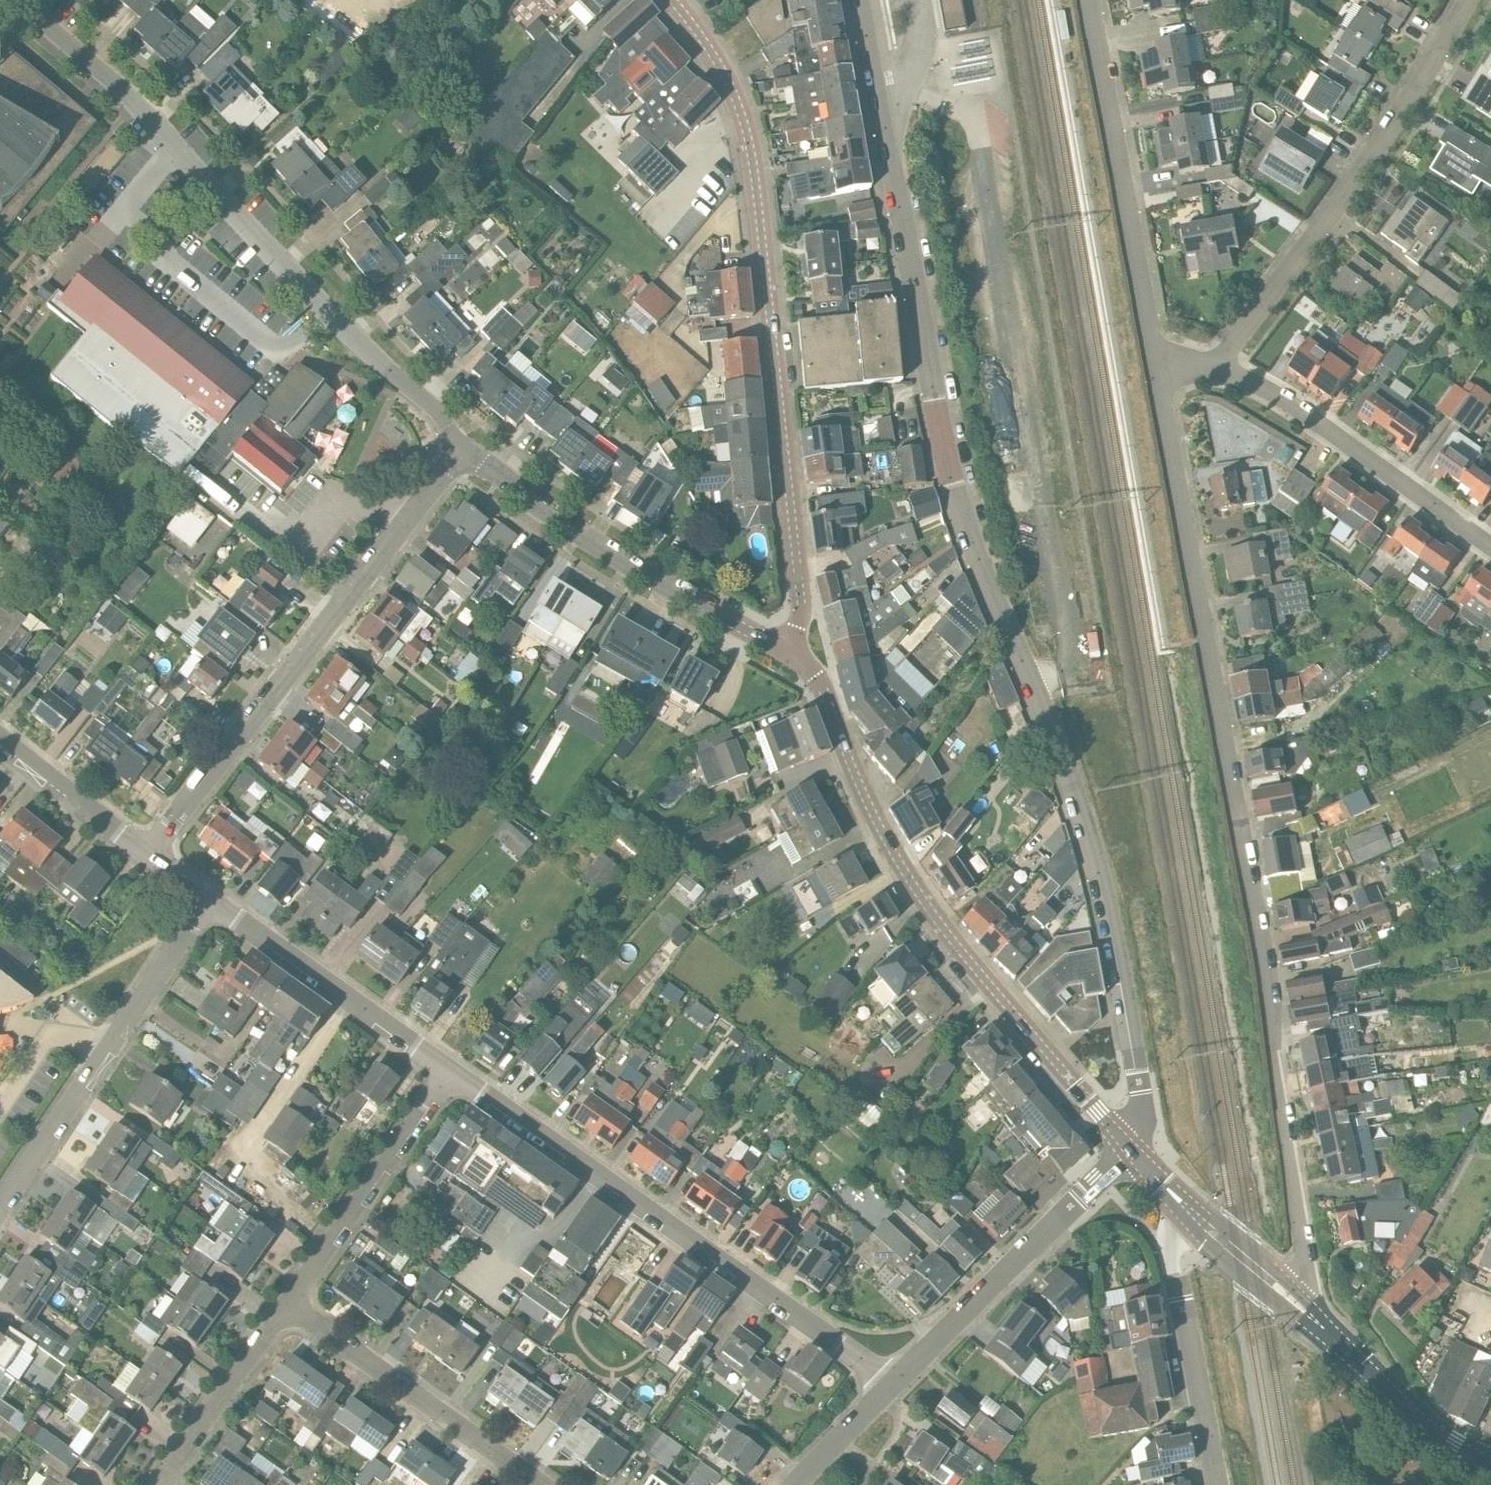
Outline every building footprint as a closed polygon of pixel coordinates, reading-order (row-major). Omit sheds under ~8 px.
[(129,9),(137,0),(119,0),(129,9)] [(175,29),(156,13),(167,0),(137,0),(129,9),(144,22),(134,32),(144,41),(142,43),(154,53),(175,29)] [(620,0),(579,0),(546,32),(463,132),(484,149),(472,158),(479,166),(484,162),(493,172),(503,163),(508,167),(533,136),(520,125),(575,59),(557,42),(579,22),(587,31),(620,0)] [(498,0),(481,0),(480,1),(489,10),(498,0)] [(554,10),(565,0),(545,0),(554,10)] [(658,14),(647,0),(641,0),(602,30),(619,52),(658,14)] [(787,36),(786,35),(763,0),(762,0),(743,12),(765,47),(761,49),(763,53),(787,36)] [(837,0),(780,0),(786,35),(787,36),(797,29),(808,27),(812,52),(846,46),(846,45),(845,45),(837,0)] [(945,34),(966,30),(961,0),(939,0),(945,34)] [(1180,0),(1132,0),(1134,11),(1151,8),(1153,18),(1182,13),(1180,0)] [(1403,0),(1369,0),(1369,1),(1404,22),(1412,10),(1400,4),(1403,0)] [(1398,32),(1404,22),(1369,1),(1349,33),(1373,48),(1387,25),(1398,32)] [(1196,23),(1221,18),(1219,5),(1194,10),(1196,23)] [(535,41),(550,26),(541,16),(526,32),(535,41)] [(1198,35),(1224,31),(1221,18),(1196,23),(1198,35)] [(812,52),(808,27),(797,29),(787,36),(763,53),(770,65),(785,56),(796,54),(799,77),(850,69),(846,46),(812,52)] [(186,60),(195,68),(209,50),(200,42),(195,47),(175,29),(154,53),(166,64),(168,62),(177,71),(186,60)] [(1364,88),(1371,76),(1360,69),(1373,48),(1349,33),(1329,66),(1329,67),(1364,88)] [(633,116),(685,69),(684,68),(689,64),(665,37),(641,59),(622,77),(608,89),(605,86),(592,97),(602,109),(608,103),(619,115),(629,106),(625,101),(635,92),(645,104),(633,115),(633,116)] [(1146,74),(1193,65),(1187,37),(1158,42),(1159,52),(1142,56),(1146,74)] [(3,234),(17,218),(21,221),(24,217),(28,213),(24,210),(49,180),(96,124),(0,43),(0,232),(3,234)] [(252,86),(232,66),(241,58),(228,45),(201,72),(213,85),(203,94),(212,103),(210,105),(222,116),(254,85),(253,85),(252,86)] [(324,84),(352,56),(344,46),(314,75),(324,84)] [(1466,98),(1479,106),(1477,110),(1490,119),(1490,58),(1466,98)] [(1197,90),(1193,65),(1146,74),(1149,89),(1165,87),(1167,96),(1197,90)] [(774,82),(775,81),(791,79),(789,67),(780,68),(780,70),(773,71),(774,82)] [(1342,123),(1364,88),(1329,67),(1307,103),(1283,90),(1275,103),(1299,119),(1306,107),(1329,121),(1331,117),(1342,123)] [(685,69),(633,116),(660,143),(664,138),(675,148),(690,132),(719,103),(698,82),(685,69)] [(850,69),(799,77),(791,79),(775,81),(776,91),(789,89),(794,121),(782,123),(784,133),(787,132),(859,120),(850,69)] [(1211,104),(1237,99),(1233,84),(1208,89),(1211,104)] [(261,133),(278,116),(262,100),(265,97),(254,85),(222,116),(233,127),(235,126),(243,135),(253,125),(261,133)] [(1213,114),(1246,108),(1244,98),(1237,99),(1211,104),(1213,114)] [(1161,152),(1207,144),(1202,116),(1172,122),(1174,131),(1157,134),(1161,152)] [(863,143),(859,120),(787,132),(789,145),(813,141),(826,140),(827,148),(827,149),(863,143)] [(1490,166),(1490,150),(1453,127),(1442,144),(1447,148),(1434,171),(1466,190),(1481,164),(1489,169),(1490,166)] [(326,158),(299,128),(277,146),(285,156),(273,167),(293,189),(328,158),(327,157),(326,158)] [(1309,178),(1323,156),(1299,142),(1300,140),(1284,130),(1261,169),(1293,189),(1302,174),(1309,178)] [(656,197),(673,180),(679,174),(642,137),(619,160),(633,174),(649,189),(656,197)] [(788,178),(806,175),(867,166),(863,143),(827,149),(829,158),(786,165),(788,178)] [(1212,169),(1207,144),(1161,152),(1163,168),(1180,165),(1181,175),(1206,170),(1208,183),(1220,181),(1239,178),(1232,173),(1233,165),(1212,169)] [(342,175),(328,158),(293,189),(311,209),(322,200),(332,212),(366,182),(352,166),(342,175)] [(109,203),(136,171),(122,159),(95,191),(109,203)] [(811,199),(870,188),(871,188),(867,166),(806,175),(811,199)] [(372,206),(394,188),(385,178),(364,196),(372,206)] [(1249,200),(1252,195),(1255,190),(1239,178),(1220,181),(1249,200)] [(1179,202),(1204,197),(1202,184),(1177,189),(1179,202)] [(1430,250),(1450,221),(1414,197),(1397,222),(1393,219),(1382,234),(1410,254),(1419,241),(1430,250)] [(848,209),(852,225),(878,222),(877,219),(876,219),(873,203),(872,203),(848,207),(848,209)] [(369,221),(362,211),(345,225),(352,233),(341,242),(349,252),(347,254),(358,267),(382,247),(390,240),(372,218),(369,221)] [(1218,270),(1235,267),(1232,250),(1241,249),(1236,219),(1210,224),(1218,270)] [(879,236),(878,222),(852,225),(813,230),(814,238),(803,239),(807,267),(840,264),(840,266),(846,265),(844,250),(838,250),(838,240),(857,237),(857,239),(879,236)] [(1218,270),(1210,224),(1183,229),(1188,259),(1198,257),(1201,273),(1218,270)] [(507,258),(518,248),(507,237),(496,246),(507,258)] [(415,282),(447,252),(437,241),(407,268),(404,264),(398,269),(382,247),(358,267),(367,279),(369,277),(377,288),(388,279),(395,287),(409,276),(415,282)] [(444,320),(428,303),(443,289),(437,283),(467,256),(456,245),(447,252),(415,282),(419,287),(406,300),(413,308),(403,318),(412,327),(410,329),(422,341),(444,320),(453,313),(452,312),(444,320)] [(1381,273),(1357,256),(1333,288),(1362,309),(1375,292),(1390,303),(1409,278),(1388,263),(1381,273)] [(486,258),(466,266),(469,275),(489,268),(486,258)] [(164,315),(95,259),(64,298),(57,293),(56,294),(49,303),(47,306),(83,334),(51,377),(179,477),(205,443),(227,461),(233,455),(281,493),(298,472),(292,468),(306,452),(293,441),(332,392),(329,390),(301,367),(288,383),(286,382),(274,396),(267,406),(253,395),(249,391),(252,387),(216,358),(164,315)] [(843,302),(840,281),(842,281),(840,266),(840,264),(807,267),(809,285),(811,285),(814,305),(843,302)] [(1454,311),(1464,299),(1427,271),(1417,284),(1454,311)] [(691,300),(750,294),(748,272),(707,276),(708,286),(690,288),(691,300)] [(528,289),(541,289),(541,274),(528,274),(528,289)] [(870,300),(893,298),(891,283),(868,286),(870,300)] [(49,303),(56,294),(45,285),(37,295),(49,303)] [(659,328),(679,307),(654,285),(635,307),(659,328)] [(1418,315),(1430,298),(1416,287),(1403,304),(1418,315)] [(753,317),(750,294),(691,300),(691,303),(689,304),(690,315),(696,314),(696,316),(706,314),(707,318),(711,317),(712,321),(753,317)] [(502,351),(523,327),(537,312),(527,303),(513,318),(490,341),(502,351)] [(805,391),(848,387),(869,384),(901,381),(893,304),(855,308),(856,317),(799,322),(805,391)] [(490,341),(513,318),(502,308),(481,331),(490,341)] [(460,359),(476,343),(468,335),(471,332),(453,313),(444,320),(422,341),(432,352),(433,351),(442,360),(452,350),(460,359)] [(587,341),(595,331),(576,316),(568,327),(587,341)] [(703,341),(723,339),(722,327),(702,329),(703,341)] [(1339,346),(1321,334),(1314,343),(1311,340),(1290,369),(1302,378),(1300,381),(1307,386),(1310,383),(1311,384),(1339,346)] [(722,346),(726,385),(728,406),(737,405),(737,401),(742,400),(742,399),(761,397),(755,341),(722,346)] [(1396,374),(1410,353),(1397,344),(1382,365),(1396,374)] [(1368,378),(1383,355),(1368,345),(1358,360),(1339,346),(1311,384),(1313,386),(1311,389),(1318,394),(1321,391),(1333,399),(1352,371),(1352,370),(1354,367),(1368,378)] [(504,370),(496,363),(486,356),(472,372),(481,380),(472,390),(482,398),(480,400),(493,411),(522,376),(509,365),(504,370)] [(613,367),(606,375),(623,389),(630,380),(613,367)] [(541,430),(560,407),(553,401),(522,376),(493,411),(504,421),(506,419),(516,427),(525,417),(541,430)] [(662,414),(675,405),(660,382),(646,391),(662,414)] [(869,384),(848,387),(849,398),(871,396),(869,384)] [(1389,432),(1401,415),(1401,414),(1409,403),(1382,384),(1370,399),(1372,401),(1360,419),(1373,428),(1376,423),(1389,432)] [(1455,421),(1471,398),(1458,389),(1441,411),(1455,421)] [(712,431),(730,427),(730,426),(763,422),(761,397),(742,399),(742,400),(737,401),(737,405),(728,406),(691,410),(695,433),(705,431),(712,430),(712,431)] [(1469,432),(1487,409),(1471,398),(1455,421),(1469,432)] [(572,473),(590,448),(568,431),(576,419),(560,407),(541,430),(558,443),(550,454),(560,462),(559,464),(572,473)] [(854,430),(853,428),(852,415),(813,420),(815,433),(801,434),(804,463),(860,456),(862,455),(858,430),(854,430)] [(1419,427),(1401,415),(1389,432),(1400,440),(1397,446),(1410,455),(1426,434),(1429,437),(1438,423),(1427,416),(1419,427)] [(890,418),(877,421),(883,444),(896,441),(890,418)] [(767,461),(763,422),(730,426),(730,427),(712,431),(715,446),(729,443),(731,466),(734,466),(734,464),(767,461)] [(1462,484),(1482,455),(1464,442),(1454,436),(1446,449),(1448,450),(1433,471),(1446,480),(1450,475),(1462,484)] [(679,475),(658,442),(650,453),(657,457),(645,474),(638,470),(642,465),(634,460),(616,486),(620,489),(613,500),(625,507),(624,508),(650,524),(672,490),(670,490),(679,475)] [(904,487),(926,484),(921,446),(898,451),(904,487)] [(612,464),(590,448),(572,473),(584,483),(586,481),(596,488),(604,477),(616,486),(634,460),(621,451),(612,464)] [(1462,484),(1474,492),(1471,497),(1484,507),(1490,496),(1490,462),(1482,455),(1462,484)] [(846,487),(845,480),(863,477),(860,456),(804,463),(807,484),(832,481),(832,489),(846,487)] [(771,506),(767,461),(734,464),(734,466),(731,466),(698,464),(697,484),(733,484),(737,510),(744,509),(747,528),(771,525),(769,506),(771,506)] [(1361,492),(1349,483),(1352,478),(1339,469),(1323,491),(1321,490),(1313,501),(1341,520),(1361,492)] [(1220,511),(1260,503),(1254,472),(1213,479),(1220,511)] [(1296,520),(1315,486),(1294,473),(1273,506),(1296,520)] [(934,487),(906,496),(912,520),(940,513),(934,487)] [(1373,500),(1361,492),(1341,520),(1358,533),(1356,538),(1372,550),(1383,532),(1375,526),(1390,504),(1376,495),(1373,500)] [(189,502),(167,530),(190,548),(213,519),(189,502)] [(470,545),(488,521),(466,505),(449,527),(444,523),(443,524),(470,545)] [(843,553),(845,553),(852,549),(849,529),(857,528),(855,511),(811,517),(817,558),(843,553)] [(1433,542),(1420,533),(1424,528),(1410,519),(1395,541),(1393,539),(1385,551),(1394,558),(1403,547),(1420,559),(1433,542)] [(505,552),(518,537),(501,523),(488,540),(505,552)] [(1299,537),(1305,528),(1296,523),(1291,532),(1299,537)] [(455,565),(470,545),(443,524),(427,544),(455,565)] [(1233,583),(1272,576),(1270,563),(1294,559),(1287,529),(1254,535),(1256,549),(1227,554),(1233,583)] [(824,613),(843,608),(840,596),(853,593),(851,589),(860,587),(861,587),(859,580),(870,572),(864,561),(886,548),(878,534),(852,549),(845,553),(852,563),(847,571),(815,579),(824,613)] [(1445,550),(1433,542),(1420,559),(1421,560),(1411,573),(1430,586),(1431,584),(1440,590),(1447,577),(1462,555),(1448,545),(1445,550)] [(955,556),(951,546),(949,548),(925,565),(933,575),(955,556)] [(524,592),(542,565),(520,548),(503,572),(495,567),(471,599),(484,608),(494,595),(512,608),(524,592)] [(913,569),(927,559),(919,548),(905,557),(913,569)] [(889,585),(903,575),(892,559),(877,570),(883,579),(884,578),(889,585)] [(432,572),(415,560),(398,582),(413,594),(407,601),(417,608),(423,601),(432,609),(448,588),(466,602),(474,592),(457,579),(438,564),(432,572)] [(274,589),(282,579),(264,565),(249,584),(245,582),(229,602),(262,626),(266,630),(283,608),(264,594),(270,587),(274,589)] [(129,606),(152,577),(139,566),(116,595),(129,606)] [(474,592),(482,582),(465,569),(457,579),(474,592)] [(1482,569),(1466,591),(1465,589),(1457,602),(1484,622),(1490,612),(1490,576),(1482,569)] [(1368,571),(1359,584),(1369,591),(1378,579),(1368,571)] [(953,609),(970,590),(965,577),(961,577),(942,599),(953,609)] [(1244,639),(1288,630),(1286,615),(1312,610),(1306,581),(1264,589),(1266,602),(1238,608),(1244,639)] [(552,636),(577,597),(553,582),(529,621),(552,636)] [(891,594),(890,594),(871,608),(872,611),(858,615),(859,620),(828,627),(833,646),(863,640),(902,609),(910,601),(912,600),(901,586),(891,594)] [(865,607),(861,587),(860,587),(851,589),(853,593),(840,596),(843,608),(824,613),(828,627),(859,620),(858,615),(872,611),(871,608),(890,594),(889,592),(870,606),(865,607)] [(970,590),(953,609),(945,618),(965,636),(982,617),(981,615),(975,601),(970,590)] [(1423,631),(1445,599),(1433,591),(1411,622),(1423,631)] [(402,608),(387,596),(371,617),(399,638),(408,645),(421,655),(427,647),(413,637),(422,625),(427,628),(433,620),(417,608),(407,601),(402,608)] [(586,636),(600,611),(577,597),(552,636),(576,651),(585,636),(586,636)] [(867,657),(879,654),(876,646),(901,627),(911,620),(910,619),(919,612),(910,601),(902,609),(863,640),(833,646),(838,668),(869,660),(867,657)] [(262,626),(229,602),(203,635),(192,649),(205,659),(224,673),(262,626)] [(115,638),(130,619),(112,605),(97,624),(115,638)] [(1442,605),(1427,627),(1440,637),(1456,615),(1442,605)] [(0,609),(0,689),(12,699),(29,676),(10,661),(33,631),(22,624),(26,619),(15,610),(9,611),(7,614),(0,609)] [(383,659),(399,638),(371,617),(355,637),(383,659)] [(463,637),(470,627),(457,618),(450,629),(463,637)] [(510,652),(523,630),(509,621),(496,643),(510,652)] [(619,622),(601,652),(626,665),(623,671),(624,674),(626,676),(627,678),(633,680),(637,679),(642,675),(630,697),(645,706),(655,689),(656,689),(676,654),(619,622)] [(1318,700),(1356,664),(1385,636),(1373,624),(1318,677),(1301,692),(1237,704),(1241,726),(1307,714),(1304,704),(1318,700)] [(43,678),(64,651),(54,643),(33,670),(43,678)] [(414,663),(421,655),(408,645),(401,653),(414,663)] [(894,668),(882,657),(880,657),(879,654),(867,657),(869,660),(838,668),(846,698),(852,715),(873,696),(871,695),(894,670),(893,669),(894,668)] [(559,699),(580,664),(566,656),(544,689),(559,699)] [(1271,685),(1269,674),(1266,658),(1229,665),(1237,704),(1301,692),(1318,677),(1310,668),(1299,678),(1283,681),(1283,683),(1271,685)] [(212,699),(229,677),(224,673),(205,659),(187,681),(178,676),(172,684),(187,696),(194,686),(212,699)] [(350,701),(351,700),(366,680),(338,659),(322,680),(350,701)] [(998,709),(1017,701),(999,659),(984,676),(998,709)] [(694,716),(698,710),(717,677),(689,662),(671,694),(671,695),(668,701),(694,716)] [(467,688),(477,675),(466,667),(456,680),(467,688)] [(913,714),(924,700),(894,670),(871,695),(873,696),(852,715),(869,738),(865,740),(863,747),(873,757),(871,759),(873,761),(913,714)] [(62,704),(78,683),(65,673),(55,684),(32,714),(58,734),(75,713),(62,704)] [(359,708),(350,701),(322,680),(307,700),(334,721),(325,731),(347,748),(352,753),(362,741),(347,729),(356,718),(366,726),(371,717),(359,708)] [(91,715),(106,695),(93,686),(78,705),(91,715)] [(556,749),(572,721),(599,735),(612,712),(567,688),(539,740),(556,749)] [(371,717),(372,718),(378,710),(365,700),(359,708),(371,717)] [(441,719),(450,708),(441,701),(432,712),(441,719)] [(432,733),(441,721),(420,706),(411,718),(432,733)] [(768,777),(828,754),(830,753),(814,711),(760,731),(766,748),(758,751),(768,777)] [(904,790),(922,765),(915,760),(916,758),(905,746),(912,738),(911,738),(923,723),(913,714),(873,761),(885,775),(885,778),(888,781),(892,781),(894,784),(894,783),(904,790)] [(143,784),(157,766),(150,761),(156,753),(146,746),(163,724),(151,715),(126,747),(107,772),(119,782),(120,780),(130,788),(137,779),(143,784)] [(107,772),(126,747),(104,730),(108,725),(98,718),(81,740),(90,747),(85,753),(95,761),(94,762),(107,772)] [(301,764),(318,743),(290,722),(274,743),(301,764)] [(1342,741),(1358,734),(1355,725),(1341,728),(1342,741)] [(625,740),(634,746),(643,732),(635,726),(625,740)] [(723,732),(692,744),(696,756),(728,744),(723,732)] [(1252,782),(1288,775),(1286,762),(1310,758),(1309,756),(1319,753),(1317,738),(1281,745),(1283,752),(1247,759),(1252,782)] [(707,789),(750,773),(737,740),(728,744),(696,756),(707,789)] [(286,785),(301,764),(274,743),(258,763),(286,785)] [(323,781),(330,772),(317,762),(310,771),(323,781)] [(910,844),(939,827),(923,798),(927,793),(911,781),(923,766),(922,765),(904,790),(905,791),(903,793),(906,798),(889,808),(910,844)] [(247,792),(256,780),(245,771),(235,783),(247,792)] [(317,789),(323,781),(310,771),(304,779),(317,789)] [(778,840),(827,814),(811,785),(784,800),(799,828),(777,839),(778,840)] [(1298,813),(1293,786),(1254,793),(1259,821),(1286,816),(1288,824),(1304,819),(1302,812),(1298,813)] [(1030,818),(1046,798),(1032,787),(1016,807),(1030,818)] [(1349,814),(1369,803),(1364,792),(1343,802),(1349,814)] [(239,835),(226,824),(234,814),(221,805),(213,817),(216,819),(199,840),(222,858),(239,835)] [(43,826),(22,809),(0,837),(0,871),(4,874),(43,826)] [(945,889),(948,888),(957,901),(976,888),(955,857),(962,848),(957,845),(975,822),(961,810),(942,834),(946,837),(934,853),(933,855),(933,857),(943,868),(937,872),(943,880),(940,883),(941,887),(945,889)] [(793,867),(813,854),(841,839),(827,814),(778,840),(793,867)] [(376,859),(393,837),(366,815),(357,827),(360,829),(351,840),(376,859)] [(710,851),(746,832),(738,815),(702,833),(710,851)] [(1302,895),(1298,874),(1316,871),(1310,844),(1314,843),(1312,834),(1320,830),(1312,816),(1304,819),(1288,824),(1290,839),(1263,844),(1269,879),(1270,879),(1275,907),(1302,895)] [(533,846),(506,822),(493,837),(519,861),(533,846)] [(261,835),(247,824),(239,835),(222,858),(244,875),(261,855),(269,861),(284,843),(286,841),(268,827),(261,835)] [(1357,867),(1395,850),(1389,837),(1383,825),(1346,843),(1357,867)] [(49,883),(67,861),(54,851),(62,841),(43,826),(4,874),(36,898),(48,882),(49,883)] [(1389,837),(1395,850),(1405,845),(1400,833),(1389,837)] [(1058,887),(1076,868),(1068,841),(1040,870),(1058,887)] [(309,862),(284,843),(269,861),(276,867),(260,888),(281,903),(296,883),(302,887),(322,861),(314,856),(309,862)] [(1436,850),(1422,854),(1427,872),(1441,869),(1436,850)] [(406,851),(392,870),(407,879),(413,872),(421,862),(406,851)] [(594,910),(619,880),(615,877),(621,869),(602,854),(580,880),(594,891),(585,902),(594,910)] [(831,905),(866,885),(851,856),(815,875),(831,905)] [(109,879),(84,859),(76,868),(67,861),(49,883),(59,891),(64,885),(79,898),(69,913),(85,927),(99,910),(90,903),(109,879)] [(979,943),(1003,918),(1000,916),(1010,904),(997,892),(1015,874),(1006,865),(976,895),(982,902),(963,922),(979,943)] [(317,928),(347,888),(325,872),(306,898),(314,904),(304,918),(317,928)] [(400,917),(426,882),(413,872),(407,879),(385,906),(400,917)] [(1332,914),(1331,904),(1336,903),(1335,897),(1352,889),(1345,874),(1319,887),(1319,890),(1312,891),(1314,902),(1304,904),(1302,895),(1275,907),(1279,931),(1318,923),(1317,916),(1332,914)] [(350,929),(373,897),(383,883),(371,875),(356,894),(347,888),(317,928),(331,938),(342,924),(350,929)] [(688,894),(695,885),(683,875),(676,884),(688,894)] [(1360,913),(1385,902),(1378,886),(1353,897),(1360,913)] [(868,937),(898,919),(896,915),(897,912),(894,908),(891,907),(884,896),(852,917),(856,924),(859,923),(868,937)] [(1044,929),(1062,908),(1051,899),(1032,919),(995,960),(994,961),(1014,980),(1040,950),(1030,940),(1042,927),(1044,929)] [(1286,965),(1322,958),(1322,957),(1329,956),(1353,952),(1350,938),(1393,919),(1385,902),(1360,913),(1312,934),(1315,941),(1283,948),(1286,965)] [(1016,919),(1010,904),(1000,916),(1003,918),(979,943),(995,960),(1032,919),(1027,915),(1016,919)] [(443,950),(463,926),(448,915),(429,940),(443,950)] [(378,971),(399,942),(388,935),(391,931),(381,924),(358,956),(378,971)] [(453,997),(490,944),(464,924),(463,926),(443,950),(416,982),(425,988),(412,1008),(422,1015),(420,1017),(429,1023),(430,1021),(433,1023),(452,996),(453,997)] [(32,965),(37,959),(3,933),(0,937),(0,951),(27,972),(32,965)] [(1089,953),(1085,933),(1057,938),(1028,970),(1038,981),(1024,993),(1037,1007),(1069,978),(1101,973),(1097,952),(1089,953)] [(398,985),(421,953),(424,948),(405,934),(399,942),(378,971),(398,985)] [(1355,971),(1381,963),(1377,947),(1351,955),(1355,971)] [(908,959),(900,950),(873,973),(879,980),(896,1000),(890,1005),(895,1011),(893,1012),(901,1022),(888,1033),(889,1034),(881,1041),(894,1056),(902,1049),(903,1051),(939,1019),(951,1008),(950,1007),(951,1007),(916,967),(917,962),(914,958),(908,959)] [(231,1027),(239,1015),(238,1014),(272,969),(271,968),(271,967),(253,954),(244,967),(239,964),(227,980),(224,977),(215,990),(215,991),(198,1014),(218,1028),(223,1021),(231,1027)] [(565,963),(555,954),(546,963),(557,973),(565,963)] [(524,973),(529,970),(530,965),(525,960),(520,963),(520,969),(524,973)] [(529,1019),(563,978),(557,973),(546,963),(498,1019),(474,1051),(495,1066),(514,1037),(506,1032),(522,1013),(529,1019)] [(267,1012),(289,981),(272,969),(238,1014),(239,1015),(231,1027),(223,1021),(218,1028),(198,1014),(198,1015),(233,1040),(257,1005),(267,1012)] [(11,1006),(33,996),(0,971),(0,1008),(11,1006)] [(839,1018),(859,987),(837,972),(816,1004),(839,1018)] [(1105,996),(1105,994),(1104,994),(1101,973),(1069,978),(1037,1007),(1049,1021),(1050,1023),(1052,1021),(1051,1021),(1056,1017),(1072,1035),(1085,1023),(1102,1020),(1097,997),(1103,996),(1105,996)] [(1326,986),(1325,976),(1290,983),(1294,1005),(1354,994),(1354,993),(1366,991),(1364,977),(1343,982),(1326,986)] [(292,983),(289,981),(267,1012),(275,1018),(249,1058),(260,1065),(310,995),(300,989),(300,985),(295,982),(292,983)] [(1328,1028),(1326,1018),(1329,1018),(1328,1015),(1348,1011),(1347,1005),(1356,1003),(1354,994),(1294,1005),(1298,1024),(1308,1022),(1310,1032),(1328,1028)] [(310,995),(260,1065),(250,1080),(269,1094),(281,1078),(272,1072),(299,1035),(309,1042),(332,1010),(328,1008),(328,1005),(323,1002),(320,1003),(310,995)] [(1355,1017),(1359,1017),(1389,1012),(1386,999),(1353,1005),(1355,1017)] [(689,1013),(707,1026),(716,1014),(698,1001),(689,1013)] [(520,1061),(539,1077),(561,1052),(589,1020),(570,1004),(520,1061)] [(1359,1048),(1355,1031),(1362,1030),(1359,1017),(1355,1017),(1330,1022),(1333,1038),(1302,1044),(1308,1070),(1372,1056),(1371,1047),(1364,1049),(1364,1047),(1359,1048)] [(563,1099),(584,1074),(577,1065),(604,1034),(594,1025),(567,1057),(544,1082),(553,1090),(552,1093),(557,1098),(560,1097),(563,1099)] [(991,1031),(990,1029),(962,1053),(990,1086),(981,1094),(981,1095),(983,1093),(1019,1062),(1000,1041),(1001,1039),(993,1030),(991,1031)] [(606,1060),(617,1043),(608,1037),(597,1053),(606,1060)] [(768,1051),(763,1062),(787,1073),(792,1062),(768,1051)] [(1313,1094),(1359,1084),(1377,1081),(1372,1056),(1308,1070),(1313,1094)] [(937,1096),(955,1070),(939,1058),(900,1114),(911,1122),(931,1093),(937,1096)] [(1002,1121),(1035,1093),(1032,1088),(1037,1084),(1019,1062),(983,1093),(981,1095),(1002,1121)] [(387,1073),(376,1066),(365,1081),(362,1078),(336,1115),(349,1124),(354,1116),(367,1125),(398,1081),(395,1079),(396,1077),(389,1071),(387,1073)] [(645,1088),(650,1081),(638,1072),(628,1086),(593,1135),(612,1149),(630,1124),(625,1120),(633,1109),(628,1105),(642,1086),(645,1088)] [(233,1105),(245,1088),(222,1073),(211,1090),(233,1105)] [(164,1085),(149,1076),(131,1105),(164,1126),(183,1095),(165,1084),(164,1085)] [(593,1135),(628,1086),(618,1079),(614,1086),(601,1103),(592,1096),(573,1121),(593,1135)] [(1383,1102),(1408,1097),(1404,1079),(1379,1085),(1383,1102)] [(249,1125),(269,1094),(250,1080),(245,1088),(233,1105),(229,1112),(238,1118),(249,1125)] [(651,1112),(665,1092),(653,1083),(639,1103),(651,1112)] [(1318,1116),(1363,1106),(1359,1084),(1313,1094),(1318,1116)] [(308,1114),(317,1100),(299,1087),(290,1102),(308,1114)] [(877,1137),(891,1121),(859,1092),(845,1108),(877,1137)] [(1071,1136),(1035,1093),(1002,1121),(1029,1155),(1038,1164),(1045,1157),(1059,1171),(1063,1175),(1089,1153),(1073,1134),(1071,1136)] [(1383,1102),(1374,1104),(1377,1119),(1411,1112),(1408,1097),(1383,1102)] [(1323,1138),(1369,1128),(1363,1106),(1318,1116),(1323,1138)] [(291,1160),(314,1127),(285,1107),(264,1140),(291,1160)] [(1469,1124),(1478,1117),(1471,1107),(1461,1113),(1469,1124)] [(462,1162),(468,1155),(491,1122),(471,1108),(432,1162),(433,1163),(423,1177),(432,1183),(452,1156),(462,1162)] [(692,1172),(703,1157),(705,1154),(687,1143),(706,1114),(696,1108),(689,1119),(649,1175),(668,1189),(684,1166),(692,1172)] [(229,1112),(222,1121),(232,1128),(238,1118),(229,1112)] [(679,1112),(665,1133),(655,1125),(648,1136),(647,1135),(629,1161),(649,1175),(689,1119),(679,1112)] [(333,1139),(342,1125),(325,1114),(316,1128),(333,1139)] [(523,1153),(525,1151),(524,1150),(526,1146),(491,1121),(491,1122),(468,1155),(479,1163),(460,1189),(483,1205),(491,1193),(489,1191),(497,1179),(512,1158),(516,1160),(522,1152),(523,1153)] [(145,1145),(118,1126),(117,1127),(118,1127),(103,1149),(137,1172),(152,1150),(163,1158),(160,1162),(172,1171),(182,1155),(152,1135),(145,1145)] [(1328,1161),(1374,1150),(1369,1128),(1323,1138),(1328,1161)] [(551,1164),(526,1146),(524,1150),(525,1151),(523,1153),(522,1152),(516,1160),(512,1158),(497,1179),(525,1199),(551,1164)] [(137,1172),(103,1149),(88,1171),(87,1170),(87,1171),(115,1190),(107,1201),(126,1214),(134,1203),(123,1196),(138,1173),(137,1172)] [(1350,1184),(1380,1178),(1374,1150),(1328,1161),(1333,1183),(1349,1180),(1350,1184)] [(739,1165),(738,1166),(748,1172),(750,1174),(760,1160),(748,1152),(747,1154),(739,1165)] [(1038,1164),(1029,1155),(1003,1178),(1025,1200),(1059,1171),(1045,1157),(1038,1164)] [(738,1166),(739,1165),(733,1160),(729,1158),(721,1170),(703,1157),(692,1172),(701,1178),(685,1201),(705,1215),(738,1166)] [(554,1219),(579,1184),(551,1164),(525,1199),(554,1219)] [(724,1228),(741,1203),(742,1203),(733,1196),(739,1186),(739,1185),(748,1172),(738,1166),(705,1215),(724,1228)] [(204,1170),(196,1181),(202,1185),(210,1174),(204,1170)] [(273,1238),(274,1237),(246,1217),(254,1205),(210,1174),(202,1185),(226,1202),(210,1224),(223,1234),(258,1258),(273,1237),(273,1238)] [(481,1234),(469,1225),(483,1205),(460,1189),(450,1182),(413,1233),(415,1234),(409,1244),(425,1255),(431,1245),(435,1248),(449,1229),(473,1245),(481,1234)] [(1375,1187),(1379,1201),(1406,1200),(1401,1182),(1375,1187)] [(1027,1211),(1003,1186),(993,1196),(991,1195),(975,1212),(998,1238),(1001,1235),(1002,1237),(1008,1232),(1006,1230),(1027,1211)] [(963,1218),(974,1206),(957,1189),(946,1202),(963,1218)] [(101,1211),(72,1191),(71,1192),(72,1192),(56,1215),(81,1232),(92,1239),(108,1216),(132,1232),(138,1222),(126,1214),(107,1201),(101,1211)] [(562,1322),(587,1286),(579,1281),(621,1221),(590,1199),(550,1255),(539,1271),(523,1295),(562,1322)] [(940,1232),(905,1199),(896,1209),(940,1249),(965,1273),(982,1254),(959,1233),(962,1229),(952,1220),(940,1232)] [(1425,1211),(1406,1200),(1379,1201),(1369,1202),(1338,1209),(1342,1228),(1343,1227),(1347,1246),(1379,1238),(1375,1225),(1401,1224),(1387,1246),(1399,1253),(1425,1211)] [(482,1235),(496,1214),(483,1205),(469,1225),(481,1234),(482,1235)] [(775,1265),(792,1239),(781,1230),(788,1220),(778,1213),(764,1205),(747,1231),(761,1240),(754,1249),(775,1265)] [(1435,1218),(1425,1211),(1410,1235),(1421,1241),(1435,1218)] [(806,1232),(817,1218),(809,1212),(799,1226),(806,1232)] [(74,1243),(81,1232),(56,1215),(42,1236),(41,1235),(40,1236),(71,1258),(63,1268),(82,1280),(97,1258),(74,1243)] [(921,1253),(886,1221),(874,1235),(889,1249),(890,1248),(940,1298),(958,1279),(932,1254),(922,1264),(917,1258),(921,1253)] [(819,1294),(840,1265),(850,1250),(813,1225),(797,1248),(810,1257),(795,1278),(819,1294)] [(258,1258),(223,1234),(215,1246),(210,1242),(203,1236),(188,1258),(207,1271),(214,1262),(242,1282),(243,1281),(242,1280),(258,1258)] [(395,1258),(401,1250),(402,1248),(382,1234),(375,1244),(395,1258)] [(889,1249),(874,1235),(857,1253),(878,1272),(887,1263),(908,1283),(897,1294),(911,1307),(909,1309),(916,1316),(918,1314),(922,1317),(940,1298),(890,1248),(889,1249)] [(1480,1268),(1490,1272),(1490,1242),(1480,1268)] [(539,1271),(550,1255),(536,1246),(525,1263),(539,1271)] [(407,1266),(413,1258),(401,1250),(395,1258),(407,1266)] [(54,1293),(44,1287),(52,1275),(34,1262),(27,1257),(27,1258),(27,1259),(12,1281),(36,1298),(46,1304),(54,1293)] [(694,1265),(682,1257),(659,1290),(656,1292),(645,1286),(631,1307),(652,1323),(665,1303),(678,1312),(705,1273),(701,1270),(701,1268),(696,1265),(694,1265)] [(227,1303),(228,1302),(200,1281),(207,1271),(188,1258),(180,1268),(191,1276),(175,1298),(211,1324),(227,1302),(227,1303)] [(383,1276),(363,1261),(357,1268),(354,1266),(353,1267),(355,1268),(337,1292),(336,1291),(335,1292),(357,1308),(360,1304),(362,1305),(383,1276)] [(1428,1277),(1417,1267),(1405,1279),(1384,1303),(1402,1321),(1411,1312),(1418,1320),(1432,1305),(1452,1284),(1436,1269),(1428,1277)] [(57,1278),(62,1281),(75,1291),(82,1280),(63,1268),(57,1278)] [(425,1297),(442,1277),(430,1269),(415,1290),(425,1297)] [(1086,1294),(1081,1270),(1060,1274),(1057,1271),(1046,1281),(1050,1285),(1041,1295),(1066,1320),(1066,1318),(1090,1313),(1087,1302),(1082,1296),(1086,1294)] [(386,1325),(409,1293),(383,1276),(362,1305),(386,1323),(385,1324),(386,1325)] [(436,1305),(451,1283),(442,1277),(425,1297),(436,1305)] [(706,1335),(734,1294),(736,1293),(712,1277),(663,1346),(676,1354),(695,1328),(706,1335)] [(36,1298),(12,1281),(0,1299),(0,1306),(25,1323),(18,1333),(18,1334),(36,1347),(65,1368),(77,1350),(66,1343),(35,1320),(46,1304),(36,1298)] [(1101,1326),(1114,1323),(1118,1337),(1165,1328),(1166,1328),(1168,1328),(1162,1299),(1153,1300),(1151,1285),(1123,1290),(1126,1305),(1098,1311),(1101,1326)] [(211,1324),(175,1298),(160,1321),(148,1313),(143,1321),(162,1334),(167,1326),(196,1347),(197,1346),(196,1346),(211,1324)] [(95,1300),(82,1322),(90,1328),(104,1305),(95,1300)] [(1036,1356),(1026,1348),(1045,1323),(1021,1305),(1008,1322),(985,1351),(1019,1378),(1036,1356)] [(412,1341),(435,1357),(453,1331),(422,1308),(408,1327),(417,1334),(412,1341)] [(153,1347),(162,1334),(143,1321),(134,1333),(153,1347)] [(499,1350),(515,1329),(504,1321),(489,1342),(499,1350)] [(481,1350),(473,1345),(470,1343),(476,1334),(459,1322),(453,1331),(435,1357),(436,1358),(439,1354),(463,1372),(462,1373),(463,1374),(481,1350)] [(1166,1328),(1165,1328),(1118,1337),(1110,1339),(1111,1345),(1112,1351),(1132,1348),(1162,1341),(1168,1340),(1166,1328)] [(527,1347),(532,1340),(515,1329),(499,1350),(509,1357),(510,1357),(520,1343),(527,1347)] [(744,1389),(762,1364),(752,1357),(762,1344),(740,1329),(717,1359),(718,1360),(711,1370),(725,1380),(732,1370),(743,1378),(739,1385),(744,1389)] [(6,1370),(20,1346),(31,1354),(36,1347),(18,1334),(18,1333),(17,1332),(12,1340),(0,1330),(0,1366),(6,1370)] [(693,1375),(714,1346),(701,1337),(680,1366),(693,1375)] [(1483,1414),(1490,1397),(1490,1371),(1473,1363),(1479,1351),(1455,1339),(1429,1395),(1450,1415),(1476,1428),(1483,1414)] [(1167,1364),(1162,1341),(1132,1348),(1135,1370),(1167,1364)] [(783,1371),(784,1372),(779,1380),(806,1398),(811,1388),(812,1389),(831,1361),(810,1346),(800,1359),(795,1356),(783,1371)] [(181,1368),(182,1367),(157,1350),(140,1372),(165,1390),(180,1368),(181,1368)] [(311,1371),(289,1356),(282,1366),(280,1365),(272,1377),(273,1378),(265,1390),(273,1396),(277,1390),(291,1400),(311,1371)] [(486,1394),(509,1411),(534,1375),(510,1357),(509,1357),(503,1366),(505,1368),(486,1394)] [(1104,1358),(1075,1364),(1078,1381),(1107,1375),(1104,1358)] [(783,1371),(765,1360),(762,1364),(744,1389),(762,1402),(779,1380),(784,1372),(783,1371)] [(1174,1401),(1167,1364),(1135,1370),(1137,1384),(1110,1389),(1107,1375),(1078,1381),(1089,1440),(1102,1437),(1102,1439),(1151,1430),(1151,1426),(1160,1424),(1156,1405),(1174,1401)] [(66,1369),(63,1373),(74,1381),(77,1376),(66,1369)] [(313,1434),(335,1403),(326,1397),(333,1387),(311,1371),(291,1400),(302,1408),(297,1415),(307,1422),(303,1428),(313,1434)] [(150,1411),(165,1390),(140,1372),(125,1393),(103,1377),(100,1382),(91,1376),(87,1382),(95,1388),(95,1389),(114,1402),(121,1391),(150,1413),(151,1411),(150,1411)] [(590,1380),(580,1372),(564,1394),(561,1391),(560,1392),(534,1375),(509,1411),(510,1412),(513,1408),(537,1426),(536,1427),(537,1428),(545,1416),(557,1425),(590,1380)] [(583,1463),(611,1425),(586,1407),(600,1387),(590,1380),(557,1425),(570,1434),(561,1447),(583,1463)] [(618,1382),(609,1395),(622,1404),(631,1391),(618,1382)] [(135,1433),(136,1432),(107,1412),(114,1402),(95,1389),(83,1405),(87,1408),(76,1423),(94,1437),(119,1455),(134,1433),(135,1433)] [(978,1412),(953,1392),(938,1411),(963,1431),(968,1425),(976,1431),(968,1442),(994,1464),(1014,1440),(1011,1437),(1023,1422),(1003,1406),(991,1421),(978,1412)] [(8,1423),(17,1410),(0,1398),(0,1418),(8,1423)] [(373,1414),(352,1399),(345,1409),(335,1403),(313,1434),(321,1440),(326,1434),(348,1449),(350,1447),(357,1438),(373,1414)] [(645,1421),(654,1409),(639,1399),(631,1410),(645,1421)] [(271,1426),(280,1416),(261,1402),(253,1412),(271,1426)] [(744,1477),(761,1452),(741,1438),(748,1427),(727,1413),(719,1424),(730,1433),(723,1444),(725,1446),(717,1457),(744,1477)] [(373,1414),(357,1438),(380,1454),(390,1441),(388,1440),(395,1430),(373,1414)] [(1,1433),(8,1423),(0,1418),(0,1432),(1,1433)] [(33,1440),(42,1428),(31,1420),(22,1433),(33,1440)] [(22,1432),(8,1423),(1,1433),(14,1442),(22,1432)] [(612,1480),(629,1456),(622,1451),(630,1439),(611,1425),(583,1463),(585,1464),(588,1460),(612,1478),(611,1479),(612,1480)] [(647,1455),(663,1433),(653,1427),(638,1448),(647,1455)] [(81,1456),(63,1444),(42,1429),(33,1442),(49,1454),(72,1470),(80,1460),(104,1477),(105,1476),(104,1476),(119,1455),(94,1437),(81,1456)] [(231,1465),(247,1441),(230,1429),(222,1441),(213,1453),(219,1457),(201,1482),(202,1483),(203,1482),(208,1484),(236,1484),(250,1464),(243,1474),(231,1465)] [(668,1469),(683,1448),(663,1433),(647,1455),(668,1469)] [(949,1453),(923,1435),(906,1460),(932,1478),(940,1466),(962,1481),(970,1468),(979,1475),(995,1484),(1004,1472),(960,1441),(951,1454),(949,1453)] [(1150,1466),(1138,1469),(1141,1483),(1165,1478),(1164,1473),(1170,1472),(1168,1466),(1194,1461),(1189,1437),(1171,1440),(1171,1436),(1154,1440),(1147,1448),(1150,1466)] [(404,1451),(395,1464),(418,1481),(434,1457),(412,1442),(405,1452),(404,1451)] [(307,1463),(311,1457),(302,1450),(298,1457),(307,1463)] [(65,1480),(72,1470),(49,1454),(42,1463),(48,1468),(43,1475),(47,1478),(42,1484),(72,1484),(65,1480)] [(450,1484),(448,1483),(455,1473),(434,1457),(418,1481),(424,1484),(449,1484),(450,1484)] [(374,1478),(383,1465),(373,1458),(356,1484),(357,1484),(368,1484),(374,1478)] [(722,1478),(701,1463),(686,1484),(708,1484),(710,1484),(711,1484),(717,1484),(722,1478)] [(250,1464),(236,1484),(277,1484),(283,1476),(274,1471),(270,1478),(250,1464)] [(382,1484),(389,1475),(391,1471),(383,1465),(374,1478),(382,1484)] [(660,1469),(653,1479),(652,1478),(647,1484),(683,1484),(660,1469)] [(10,1478),(0,1471),(0,1484),(5,1484),(10,1478)] [(283,1476),(277,1484),(295,1484),(283,1476)]
